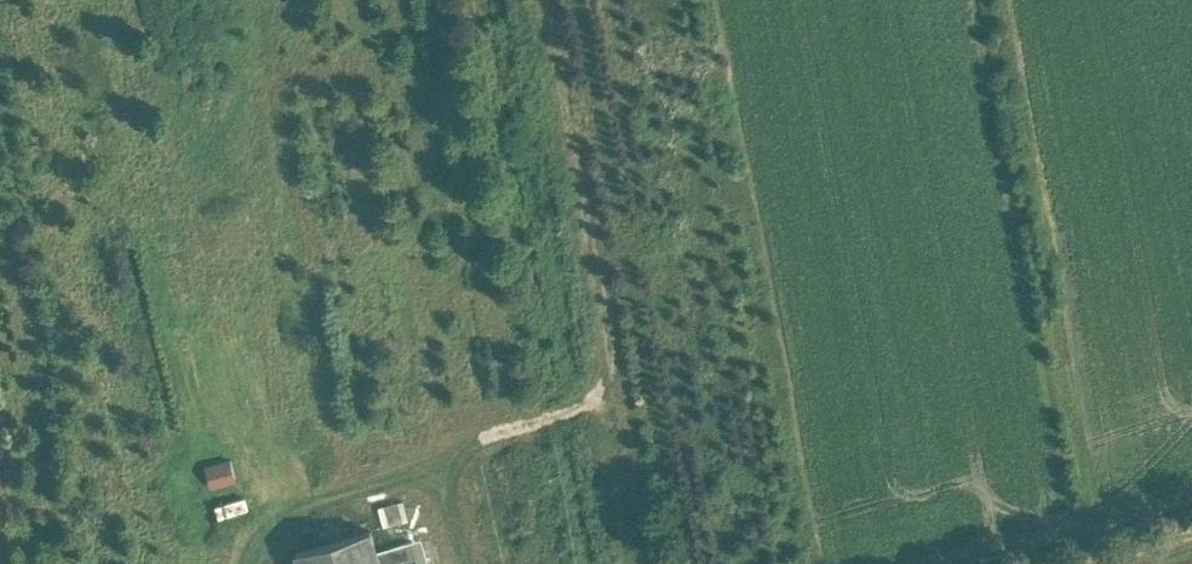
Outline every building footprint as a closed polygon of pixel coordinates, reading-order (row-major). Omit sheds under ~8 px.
[(206,463),(211,486),(239,480),(233,457),(206,463)] [(303,563),(413,563),(406,541),(379,549),(373,529),(299,551),(303,563)]
